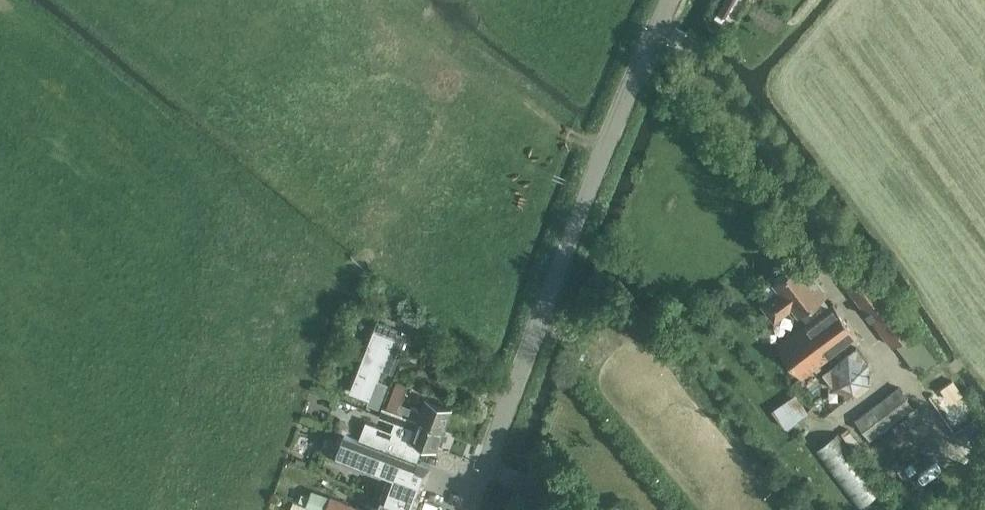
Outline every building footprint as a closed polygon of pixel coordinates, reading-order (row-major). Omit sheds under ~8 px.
[(736,19),(744,0),(727,0),(722,13),(736,19)] [(859,334),(834,302),(830,305),(823,295),(827,292),(802,260),(774,282),(781,290),(763,303),(775,319),(788,309),(802,327),(779,345),(803,378),(859,334)] [(892,346),(918,325),(872,268),(847,288),(892,346)] [(395,331),(397,327),(378,319),(350,390),(369,398),(368,402),(379,406),(386,388),(376,384),(380,373),(390,377),(406,335),(395,331)] [(852,346),(825,371),(847,395),(875,370),(852,346)] [(426,398),(421,409),(401,402),(407,385),(396,381),(386,407),(392,409),(445,428),(453,407),(426,398)] [(939,392),(947,403),(958,395),(951,384),(939,392)] [(899,385),(856,419),(839,432),(857,455),(874,442),(871,439),(915,406),(899,385)] [(801,418),(809,411),(796,393),(772,410),(783,427),(793,419),(797,423),(802,419),(801,418)] [(392,409),(386,407),(382,405),(378,416),(395,422),(392,429),(366,420),(359,438),(416,461),(423,443),(438,449),(445,428),(392,409)] [(339,448),(337,453),(335,457),(387,478),(382,496),(385,497),(414,508),(425,478),(422,476),(424,470),(416,467),(417,465),(415,464),(416,461),(359,438),(345,432),(344,433),(329,426),(323,442),(339,448)] [(859,508),(881,488),(838,433),(816,451),(859,508)] [(317,509),(367,509),(312,490),(306,506),(317,509)] [(385,497),(382,496),(377,509),(414,509),(414,508),(385,497)] [(293,501),(290,509),(317,509),(293,501)]
